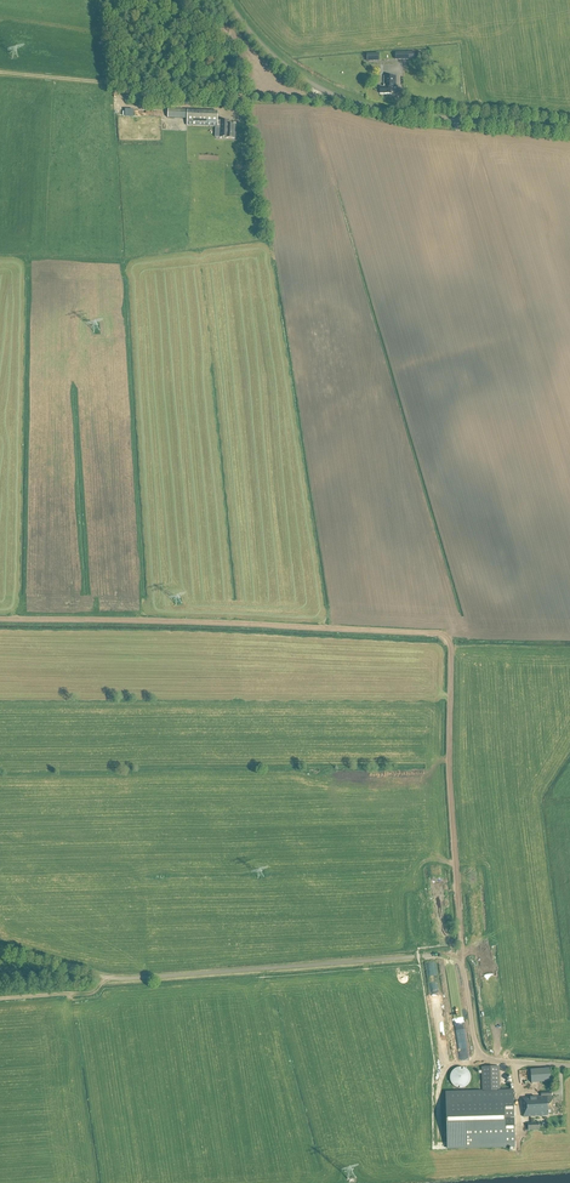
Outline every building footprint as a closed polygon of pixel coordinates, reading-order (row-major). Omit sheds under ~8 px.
[(384,76),(384,87),(380,87),(380,94),(391,95),(391,88),(396,88),(396,77),(384,76)] [(168,110),(168,119),(186,119),(187,111),(168,110)] [(235,139),(236,126),(226,126),(226,122),(218,121),(218,113),(188,111),(187,126),(217,127),(217,129),(220,129),(220,138),(225,138),(225,139),(235,139)] [(464,1028),(455,1031),(459,1048),(469,1045),(464,1028)] [(499,1067),(482,1067),(483,1092),(494,1091),(494,1092),(446,1094),(448,1149),(515,1147),(513,1092),(497,1092),(497,1091),(500,1091),(499,1067)] [(453,1071),(452,1073),(450,1076),(450,1078),(450,1081),(452,1084),(453,1086),(456,1088),(459,1089),(462,1089),(465,1088),(467,1086),(469,1084),(470,1081),(471,1078),(470,1076),(469,1073),(467,1071),(465,1069),(462,1068),(459,1068),(456,1069),(453,1071)] [(550,1069),(530,1070),(530,1071),(531,1083),(551,1082),(550,1069)] [(541,1093),(541,1097),(522,1098),(523,1109),(520,1109),(521,1116),(523,1116),(523,1117),(548,1116),(548,1114),(555,1114),(554,1096),(552,1097),(552,1092),(541,1093)]
